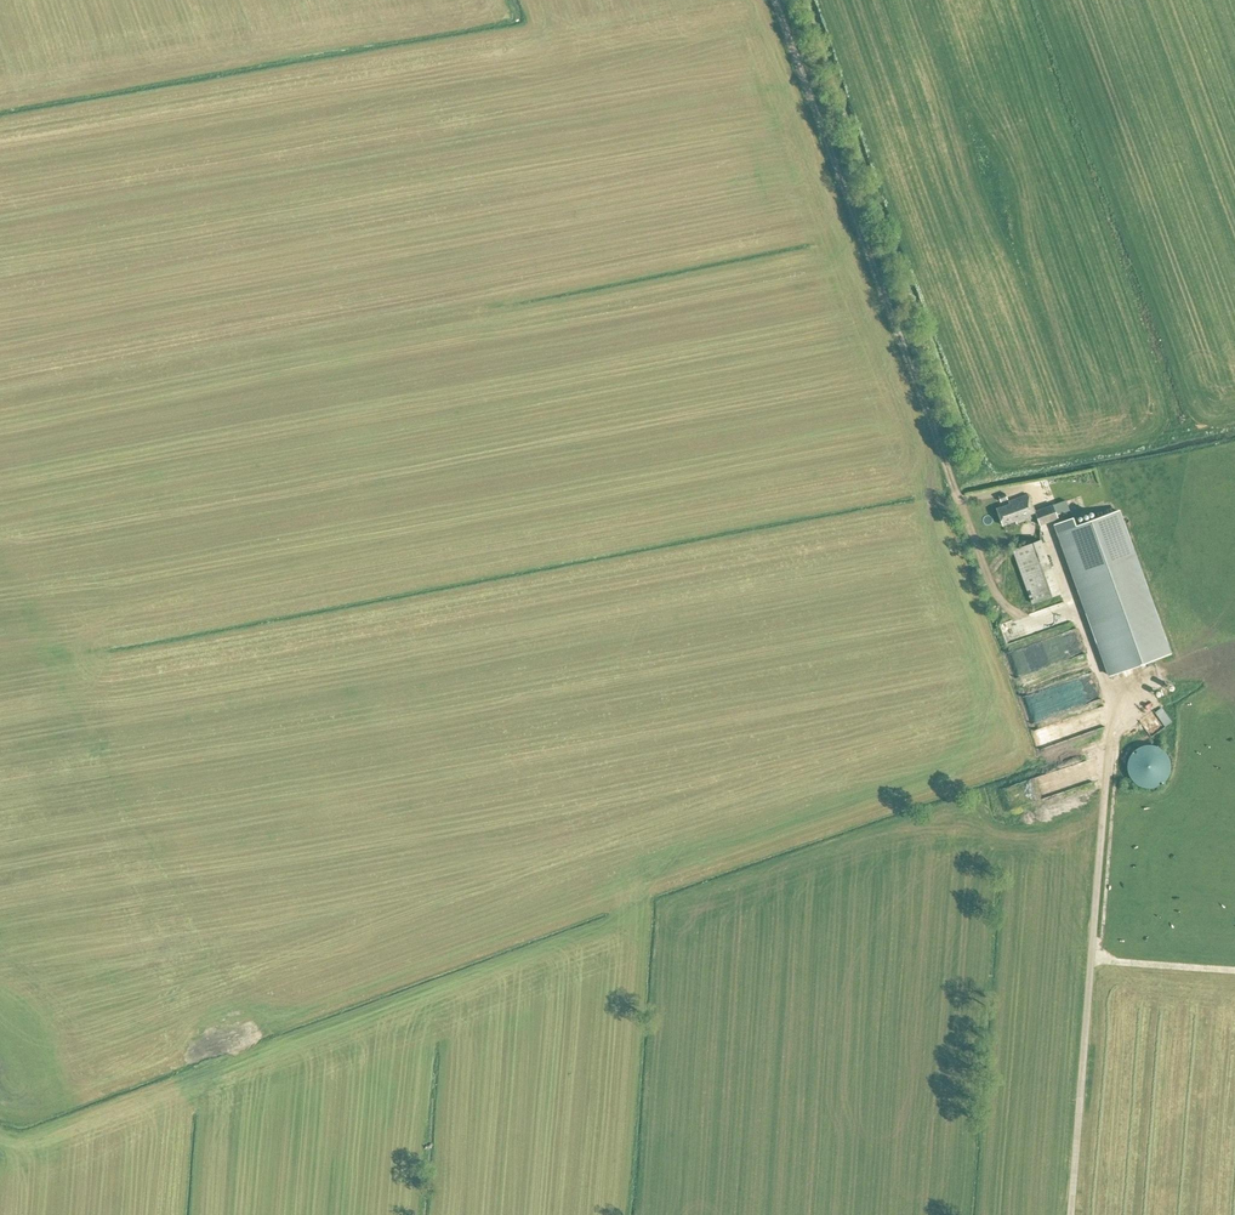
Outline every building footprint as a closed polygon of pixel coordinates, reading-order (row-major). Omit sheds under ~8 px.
[(1079,483),(1098,478),(1096,468),(1076,473),(1079,483)] [(1172,653),(1120,509),(1076,525),(1067,500),(1034,511),(1028,494),(1008,501),(1009,504),(997,508),(1003,525),(1015,521),(1016,523),(1037,516),(1040,524),(1055,518),(1112,675),(1172,653)] [(1032,603),(1060,594),(1041,540),(1014,549),(1032,603)] [(1043,718),(1061,713),(1057,701),(1047,704),(1044,693),(1051,691),(1051,689),(1042,692),(1043,694),(1036,696),(1043,718)] [(1082,712),(1105,705),(1103,697),(1080,703),(1082,712)] [(1157,710),(1164,723),(1172,719),(1165,706),(1157,710)] [(1133,782),(1138,786),(1146,788),(1153,788),(1159,786),(1165,782),(1168,776),(1170,772),(1171,766),(1170,761),(1168,755),(1164,750),(1159,747),(1153,744),(1146,744),(1140,746),(1136,748),(1132,752),(1129,757),(1127,763),(1127,769),(1129,775),(1133,782)]
